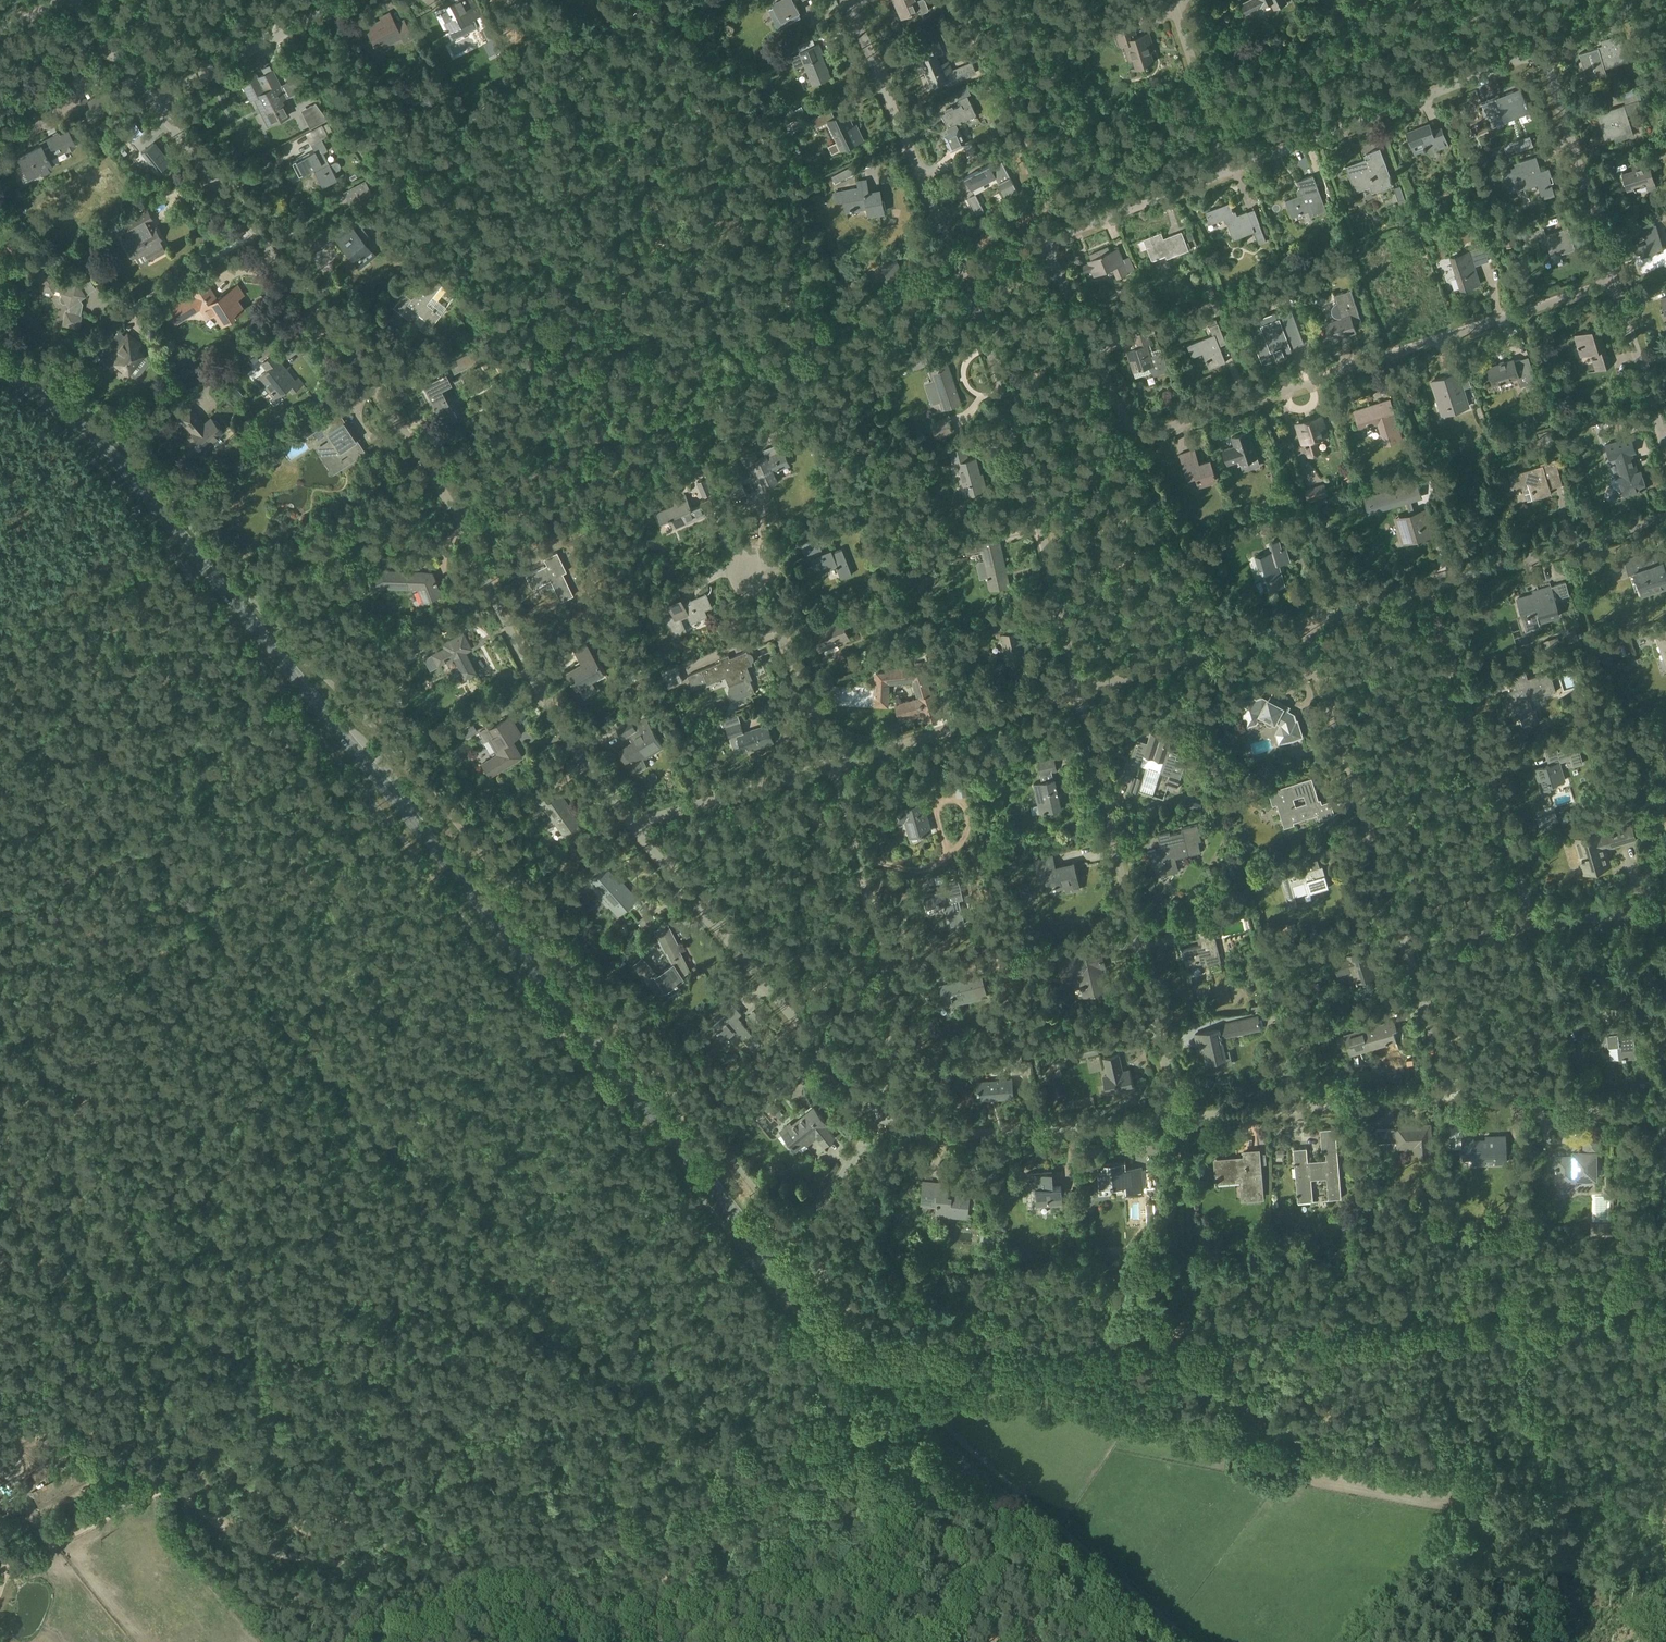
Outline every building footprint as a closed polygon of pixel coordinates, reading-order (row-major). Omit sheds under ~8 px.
[(436,11),(451,40),(478,26),(473,17),(474,17),(473,14),(481,10),(475,0),(449,0),(440,3),(443,7),(436,11)] [(700,1),(704,11),(722,3),(720,0),(702,0),(700,1)] [(779,28),(800,17),(797,12),(799,11),(793,0),(779,0),(773,3),(775,7),(769,10),(779,28)] [(902,18),(919,10),(920,12),(922,13),(928,10),(929,8),(925,0),(919,0),(916,1),(915,0),(897,0),(897,2),(896,2),(902,18)] [(1246,14),(1262,6),(1262,7),(1271,2),(1275,9),(1288,3),(1286,0),(1250,0),(1241,4),(1246,14)] [(365,29),(376,50),(401,37),(404,42),(412,37),(403,20),(395,24),(389,13),(379,19),(380,21),(365,29)] [(1116,31),(1121,47),(1129,44),(1136,69),(1154,63),(1149,46),(1153,44),(1149,34),(1138,38),(1134,25),(1116,31)] [(487,26),(480,30),(485,40),(493,37),(487,26)] [(1579,54),(1587,81),(1606,75),(1604,69),(1627,61),(1619,35),(1600,41),(1602,47),(1579,54)] [(953,76),(951,72),(947,62),(939,65),(935,56),(941,53),(935,37),(923,42),(929,58),(920,61),(930,86),(945,79),(953,76)] [(812,39),(796,46),(799,52),(815,46),(812,39)] [(799,54),(791,58),(795,69),(804,65),(812,85),(830,77),(821,54),(823,53),(819,44),(815,46),(799,52),(799,54)] [(953,76),(945,79),(948,86),(961,80),(960,79),(976,72),(972,63),(951,72),(953,76)] [(240,81),(250,100),(255,98),(269,124),(288,115),(280,100),(286,97),(272,71),(271,71),(269,66),(262,70),(264,75),(258,78),(255,73),(240,81)] [(966,87),(955,93),(956,94),(958,98),(969,93),(967,88),(966,87)] [(1499,96),(1507,117),(1528,110),(1520,88),(1499,96)] [(86,101),(94,116),(115,105),(107,90),(86,101)] [(1636,94),(1622,98),(1624,104),(1638,100),(1636,94)] [(1499,95),(1487,99),(1492,113),(1489,115),(1493,126),(1504,122),(1503,119),(1507,117),(1499,96),(1499,95)] [(945,113),(942,115),(950,132),(944,135),(952,151),(965,144),(956,124),(976,115),(967,96),(959,100),(961,105),(953,109),(952,106),(944,110),(945,113)] [(294,100),(290,103),(300,117),(304,114),(294,100)] [(1623,106),(1597,114),(1605,141),(1613,138),(1614,142),(1633,136),(1626,115),(1624,106),(1623,106)] [(835,119),(834,118),(831,110),(813,119),(817,127),(828,122),(835,119)] [(835,119),(828,122),(841,150),(863,139),(859,129),(853,131),(851,127),(853,126),(846,112),(834,118),(835,119)] [(802,126),(799,119),(791,122),(794,129),(802,126)] [(1409,134),(1410,138),(1409,138),(1415,153),(1436,144),(1438,149),(1448,145),(1441,127),(1432,131),(1430,125),(1409,134)] [(16,169),(21,177),(27,174),(28,176),(40,170),(41,173),(52,168),(48,161),(75,147),(67,131),(59,136),(58,134),(39,144),(40,145),(17,157),(22,166),(16,169)] [(315,151),(292,163),(298,176),(313,169),(322,187),(336,179),(333,173),(339,170),(340,166),(338,163),(335,162),(329,165),(327,161),(323,153),(327,151),(321,139),(311,144),(315,151)] [(171,164),(153,142),(141,152),(158,174),(171,164)] [(1665,154),(1665,144),(1655,148),(1657,157),(1665,154)] [(1345,167),(1355,192),(1369,187),(1372,192),(1393,184),(1379,148),(1368,153),(1370,157),(1345,167)] [(1504,174),(1510,193),(1538,184),(1543,199),(1555,196),(1551,183),(1553,182),(1549,168),(1540,170),(1536,156),(1513,163),(1516,170),(1504,174)] [(1622,174),(1627,190),(1653,182),(1649,169),(1654,167),(1651,158),(1634,163),(1636,170),(1622,174)] [(965,177),(971,190),(995,178),(1006,200),(1018,194),(1001,159),(965,177)] [(850,165),(843,168),(846,175),(853,172),(850,165)] [(840,179),(836,172),(830,175),(833,182),(840,179)] [(1298,196),(1285,201),(1292,218),(1308,212),(1310,217),(1326,211),(1313,175),(1297,181),(1300,190),(1296,191),(1298,196)] [(859,188),(833,193),(835,202),(844,201),(846,211),(868,207),(869,215),(884,212),(880,191),(868,193),(866,180),(858,182),(859,188)] [(357,199),(358,201),(372,194),(365,181),(343,192),(349,203),(357,199)] [(1400,186),(1393,188),(1394,193),(1397,201),(1397,202),(1404,200),(1400,186)] [(968,198),(977,215),(983,211),(975,194),(968,198)] [(375,206),(371,198),(360,204),(364,212),(375,206)] [(1229,203),(1205,212),(1208,221),(1207,221),(1208,225),(1223,219),(1225,223),(1226,223),(1233,240),(1254,232),(1254,234),(1262,231),(1259,223),(1252,226),(1246,211),(1234,216),(1229,203)] [(131,237),(123,241),(132,258),(136,256),(143,252),(149,261),(166,252),(160,240),(162,239),(155,227),(153,227),(149,219),(151,218),(147,210),(123,224),(131,237)] [(332,234),(355,262),(370,250),(367,247),(372,243),(362,230),(357,234),(347,222),(332,234)] [(1636,257),(1640,271),(1665,263),(1665,246),(1662,247),(1656,225),(1642,229),(1646,243),(1637,246),(1640,256),(1636,257)] [(104,227),(90,236),(97,248),(111,240),(104,227)] [(1524,233),(1526,240),(1539,236),(1539,238),(1541,238),(1543,244),(1547,243),(1551,256),(1574,249),(1567,228),(1545,235),(1543,227),(1524,233)] [(308,238),(307,238),(309,241),(315,249),(329,238),(323,231),(321,228),(308,238)] [(1501,235),(1506,249),(1519,245),(1514,230),(1501,235)] [(1262,231),(1254,234),(1258,244),(1266,241),(1262,231)] [(1143,239),(1151,259),(1165,253),(1167,258),(1189,250),(1181,232),(1163,239),(1161,233),(1143,239)] [(16,240),(7,247),(15,258),(24,251),(16,240)] [(1239,255),(1240,245),(1233,244),(1231,254),(1239,255)] [(1469,250),(1474,265),(1488,260),(1484,246),(1469,250)] [(1089,255),(1090,260),(1110,252),(1108,247),(1089,255)] [(1089,263),(1082,266),(1085,274),(1092,271),(1094,276),(1112,269),(1116,279),(1128,274),(1127,273),(1122,260),(1117,248),(1110,252),(1090,260),(1088,261),(1089,263)] [(1474,265),(1469,250),(1451,256),(1454,264),(1452,265),(1460,288),(1479,282),(1474,265)] [(896,258),(882,265),(888,278),(902,272),(896,258)] [(390,305),(386,311),(396,318),(400,313),(406,305),(418,315),(412,323),(425,333),(455,295),(449,291),(456,282),(441,271),(435,279),(430,275),(411,299),(404,293),(393,308),(390,305)] [(44,274),(40,289),(51,292),(54,290),(60,292),(62,295),(61,295),(60,297),(60,300),(61,302),(62,303),(64,304),(67,304),(67,303),(69,306),(67,312),(65,314),(63,325),(78,328),(80,315),(77,314),(79,304),(77,300),(85,296),(84,295),(79,287),(76,282),(68,287),(66,283),(56,281),(57,277),(44,274)] [(190,292),(190,293),(166,308),(175,322),(200,307),(206,317),(214,312),(221,323),(242,309),(235,298),(242,294),(237,286),(216,300),(204,282),(190,292)] [(854,282),(843,288),(847,295),(857,289),(854,282)] [(1332,307),(1331,310),(1332,313),(1333,315),(1335,317),(1338,318),(1341,318),(1345,316),(1348,326),(1353,324),(1362,321),(1351,289),(1334,295),(1336,303),(1334,304),(1332,307)] [(1305,344),(1291,307),(1274,313),(1276,319),(1261,325),(1260,321),(1249,325),(1248,322),(1246,323),(1262,364),(1277,358),(1292,352),(1291,349),(1305,344)] [(1341,318),(1325,323),(1331,340),(1356,332),(1353,324),(1348,326),(1345,316),(1341,318)] [(1214,335),(1217,342),(1224,339),(1218,323),(1208,327),(1212,336),(1214,335)] [(1574,334),(1581,356),(1591,353),(1596,370),(1609,366),(1597,327),(1574,334)] [(1122,337),(1133,372),(1148,367),(1155,376),(1169,372),(1163,353),(1152,357),(1148,345),(1151,343),(1147,331),(1137,334),(1137,332),(1122,337)] [(119,332),(101,355),(101,360),(109,366),(114,366),(116,363),(135,377),(149,359),(135,349),(140,343),(128,334),(125,337),(119,332)] [(1020,334),(1022,341),(1028,339),(1026,332),(1020,334)] [(1214,335),(1212,336),(1187,345),(1191,358),(1202,353),(1208,369),(1225,363),(1217,342),(1214,335)] [(430,386),(425,389),(444,426),(457,420),(440,388),(450,383),(447,377),(479,360),(477,355),(474,350),(425,375),(430,386)] [(477,355),(479,360),(480,361),(487,357),(484,351),(477,355)] [(258,377),(274,398),(288,387),(292,392),(303,384),(298,378),(295,381),(274,354),(262,364),(267,371),(258,377)] [(258,359),(255,355),(250,359),(253,363),(258,359)] [(1513,359),(1487,367),(1492,384),(1516,377),(1519,387),(1521,386),(1533,382),(1536,381),(1528,357),(1514,361),(1513,359)] [(180,362),(180,365),(182,366),(185,367),(187,365),(189,363),(188,360),(186,358),(183,358),(181,359),(180,362)] [(935,382),(925,385),(932,405),(941,402),(944,409),(961,403),(945,358),(929,364),(935,382)] [(1432,381),(1437,398),(1440,397),(1445,413),(1467,406),(1457,373),(1432,381)] [(1353,411),(1359,429),(1378,423),(1385,445),(1402,439),(1389,400),(1353,411)] [(179,418),(193,434),(192,435),(205,449),(213,442),(212,440),(222,431),(220,429),(220,426),(216,421),(213,421),(211,418),(204,424),(190,408),(179,418)] [(344,421),(337,410),(316,424),(328,442),(318,449),(332,471),(362,452),(347,429),(340,434),(336,427),(344,421)] [(1296,425),(1302,443),(1304,442),(1308,455),(1319,452),(1314,439),(1327,434),(1321,417),(1296,425)] [(931,424),(936,439),(952,434),(947,419),(931,424)] [(1223,449),(1228,464),(1240,460),(1241,462),(1257,456),(1248,431),(1232,437),(1235,445),(1223,449)] [(1607,488),(1604,493),(1606,498),(1610,500),(1615,499),(1618,495),(1623,493),(1624,495),(1646,489),(1641,470),(1637,471),(1631,453),(1635,452),(1631,437),(1606,445),(1610,459),(1615,458),(1620,477),(1618,477),(1621,488),(1617,490),(1612,487),(1607,488)] [(745,460),(751,475),(757,472),(763,487),(777,481),(773,472),(789,466),(780,443),(764,450),(767,456),(758,460),(756,456),(745,460)] [(965,447),(951,451),(955,464),(959,463),(963,478),(961,478),(965,495),(987,490),(984,480),(982,480),(976,458),(968,460),(965,447)] [(1181,454),(1190,480),(1198,477),(1200,485),(1217,479),(1210,460),(1199,464),(1194,450),(1181,454)] [(1297,466),(1307,464),(1306,455),(1296,456),(1297,466)] [(1540,466),(1508,476),(1512,488),(1522,485),(1527,501),(1551,494),(1546,478),(1549,477),(1559,474),(1554,459),(1540,464),(1540,466)] [(692,480),(701,478),(699,468),(690,470),(692,480)] [(706,478),(697,482),(703,496),(712,492),(706,478)] [(729,493),(741,488),(739,482),(726,487),(729,493)] [(1324,485),(1314,488),(1317,498),(1327,495),(1326,491),(1324,485)] [(1406,485),(1363,498),(1367,512),(1402,502),(1403,501),(1404,502),(1405,502),(1406,503),(1409,514),(1396,518),(1403,541),(1431,533),(1424,510),(1414,512),(1411,502),(1406,485)] [(1467,489),(1470,496),(1477,493),(1474,486),(1467,489)] [(657,512),(662,523),(672,519),(675,528),(706,515),(702,505),(691,509),(685,495),(673,500),(675,505),(657,512)] [(1329,515),(1334,508),(1329,503),(1323,511),(1329,515)] [(977,540),(980,552),(983,551),(992,589),(1010,585),(998,535),(977,540)] [(811,557),(822,553),(816,538),(801,544),(807,559),(811,557)] [(1273,551),(1254,557),(1261,579),(1264,589),(1264,590),(1283,585),(1277,563),(1291,559),(1287,547),(1283,548),(1281,541),(1271,544),(1273,551)] [(1391,553),(1398,563),(1412,552),(1405,543),(1391,553)] [(822,553),(811,557),(816,569),(835,562),(841,579),(853,574),(843,548),(833,552),(832,549),(822,553)] [(1642,594),(1665,587),(1665,573),(1659,550),(1630,559),(1642,594)] [(525,575),(532,589),(550,580),(560,601),(573,595),(562,573),(566,571),(557,552),(544,558),(547,565),(525,575)] [(1252,553),(1245,554),(1248,575),(1255,574),(1252,553)] [(369,577),(375,590),(381,587),(418,589),(423,602),(441,595),(432,573),(379,571),(379,573),(369,577)] [(344,587),(350,600),(363,592),(357,580),(344,587)] [(1533,594),(1517,599),(1522,618),(1539,613),(1541,620),(1559,615),(1554,599),(1569,595),(1565,582),(1532,591),(1533,594)] [(692,605),(687,607),(685,603),(683,598),(669,604),(672,613),(673,615),(663,619),(667,627),(670,626),(674,636),(685,632),(680,619),(688,615),(691,621),(706,615),(704,610),(711,607),(706,594),(691,601),(692,605)] [(832,622),(812,630),(821,651),(850,638),(841,618),(845,616),(844,612),(843,610),(829,616),(832,622)] [(986,628),(987,635),(1002,632),(1000,625),(986,628)] [(1000,634),(1007,664),(1026,659),(1019,630),(1000,634)] [(1665,665),(1665,631),(1656,634),(1665,665)] [(423,659),(429,670),(438,666),(453,658),(464,679),(476,673),(465,652),(471,649),(463,633),(442,644),(444,648),(423,659)] [(492,647),(501,657),(510,649),(501,639),(492,647)] [(602,673),(584,641),(573,648),(582,662),(567,671),(582,697),(596,689),(590,679),(602,673)] [(401,652),(405,660),(414,655),(410,647),(401,652)] [(694,689),(708,683),(709,685),(709,684),(709,683),(730,674),(735,686),(731,687),(730,690),(731,693),(732,696),(733,698),(736,700),(756,692),(751,680),(754,679),(748,666),(754,664),(753,663),(754,660),(755,657),(754,655),(751,653),(749,652),(748,651),(731,658),(730,654),(721,658),(723,661),(689,675),(694,689)] [(661,655),(664,663),(670,660),(667,653),(661,655)] [(1602,659),(1605,671),(1612,669),(1609,657),(1602,659)] [(663,672),(670,688),(684,682),(677,666),(663,672)] [(875,674),(874,706),(888,707),(890,683),(913,681),(919,697),(897,704),(901,717),(911,714),(912,717),(920,714),(927,712),(929,719),(942,715),(935,692),(932,693),(924,666),(888,670),(888,672),(875,674)] [(1525,672),(1508,677),(1512,690),(1509,691),(1513,704),(1510,705),(1514,718),(1519,718),(1521,727),(1539,722),(1535,708),(1531,709),(1528,700),(1556,692),(1549,671),(1527,678),(1525,672)] [(1243,712),(1247,726),(1256,723),(1260,714),(1266,717),(1265,719),(1269,726),(1274,723),(1275,722),(1280,725),(1279,728),(1281,734),(1282,734),(1284,741),(1301,735),(1296,721),(1295,721),(1293,718),(1295,715),(1282,708),(1280,703),(1275,700),(1273,704),(1259,697),(1258,699),(1255,700),(1254,699),(1243,702),(1246,711),(1243,712)] [(741,716),(751,713),(749,708),(739,712),(741,716)] [(480,728),(487,740),(489,739),(498,755),(482,764),(490,776),(522,757),(511,740),(521,734),(510,716),(494,726),(491,722),(480,728)] [(464,731),(473,727),(470,720),(461,725),(464,731)] [(634,742),(623,748),(629,758),(632,763),(642,757),(654,750),(655,752),(663,747),(646,720),(634,727),(627,731),(630,735),(634,742)] [(739,735),(744,733),(741,722),(728,726),(732,737),(739,735)] [(631,723),(618,731),(623,739),(630,735),(627,731),(634,727),(631,723)] [(769,725),(744,733),(739,735),(744,751),(763,745),(763,746),(774,743),(769,725)] [(1625,732),(1628,744),(1635,742),(1631,730),(1625,732)] [(1128,790),(1139,794),(1140,791),(1164,799),(1168,786),(1177,789),(1186,762),(1176,758),(1178,753),(1168,750),(1172,740),(1151,733),(1148,744),(1138,740),(1130,763),(1140,766),(1137,777),(1133,776),(1128,790)] [(1548,766),(1535,770),(1541,791),(1550,788),(1549,785),(1564,780),(1559,762),(1571,758),(1568,748),(1556,752),(1555,752),(1558,762),(1548,766)] [(642,757),(632,763),(638,773),(648,767),(642,757)] [(1038,762),(1041,774),(1057,770),(1054,758),(1038,762)] [(1043,782),(1034,784),(1040,813),(1062,808),(1055,779),(1053,780),(1051,771),(1041,774),(1043,782)] [(966,775),(970,782),(975,778),(971,772),(966,775)] [(1267,792),(1272,806),(1278,804),(1283,820),(1288,818),(1290,824),(1316,815),(1318,820),(1334,815),(1330,801),(1319,804),(1311,778),(1267,792)] [(955,785),(958,798),(968,796),(966,782),(955,785)] [(533,794),(542,807),(543,806),(563,834),(580,822),(560,794),(554,798),(545,786),(533,794)] [(902,809),(902,810),(894,812),(897,823),(905,821),(910,837),(931,831),(923,803),(902,809)] [(1161,848),(1147,851),(1150,865),(1154,864),(1157,875),(1178,870),(1175,859),(1200,853),(1198,842),(1201,841),(1197,825),(1183,829),(1184,832),(1170,835),(1170,832),(1157,835),(1161,848)] [(1574,839),(1583,869),(1608,862),(1604,847),(1634,839),(1630,825),(1600,834),(1599,831),(1574,839)] [(1035,861),(1038,875),(1045,874),(1049,890),(1066,887),(1067,893),(1080,890),(1074,864),(1055,869),(1052,857),(1035,861)] [(1015,867),(1014,860),(1006,862),(1008,869),(1015,867)] [(589,881),(619,915),(637,898),(620,879),(618,880),(605,866),(589,881)] [(1308,871),(1281,879),(1287,900),(1295,898),(1291,885),(1303,882),(1307,894),(1328,888),(1321,867),(1308,871)] [(1248,875),(1251,885),(1268,880),(1265,870),(1248,875)] [(942,891),(923,896),(926,907),(943,903),(947,917),(949,917),(951,927),(965,923),(959,901),(964,900),(958,879),(947,882),(941,884),(942,891)] [(564,918),(556,922),(560,930),(568,926),(564,918)] [(643,958),(634,965),(659,995),(665,990),(676,983),(684,978),(681,975),(689,969),(677,946),(679,945),(668,923),(655,930),(668,955),(669,955),(674,964),(657,975),(643,958)] [(1181,948),(1186,967),(1203,963),(1204,966),(1221,962),(1215,938),(1218,937),(1216,927),(1198,931),(1201,943),(1181,948)] [(1058,956),(1064,981),(1080,977),(1085,996),(1106,991),(1100,964),(1104,963),(1100,946),(1096,947),(1073,952),(1074,952),(1058,956)] [(1304,955),(1307,964),(1324,959),(1321,950),(1304,955)] [(1333,962),(1337,974),(1352,969),(1356,981),(1374,975),(1366,950),(1348,956),(1348,958),(1333,962)] [(967,964),(970,975),(983,972),(980,960),(967,964)] [(980,975),(940,985),(946,1006),(956,1004),(986,996),(980,975)] [(725,1016),(713,1026),(717,1032),(715,1034),(722,1043),(734,1032),(733,1031),(735,1029),(752,1050),(760,1044),(738,1018),(742,1015),(730,1001),(720,1009),(725,1016)] [(1616,1008),(1606,1009),(1607,1022),(1617,1022),(1616,1008)] [(1278,1016),(1277,1009),(1263,1011),(1264,1018),(1278,1016)] [(1219,1029),(1195,1034),(1198,1046),(1204,1045),(1208,1062),(1217,1060),(1225,1059),(1224,1052),(1221,1039),(1261,1030),(1258,1017),(1218,1026),(1219,1029)] [(702,1029),(704,1028),(708,1024),(704,1019),(698,1025),(702,1029)] [(1393,1020),(1343,1035),(1349,1054),(1396,1040),(1393,1030),(1396,1029),(1393,1020)] [(1599,1028),(1600,1042),(1607,1041),(1608,1047),(1617,1046),(1618,1060),(1622,1059),(1622,1061),(1625,1060),(1625,1059),(1636,1058),(1632,1024),(1599,1028)] [(1079,1044),(1082,1056),(1098,1052),(1095,1040),(1079,1044)] [(1021,1054),(1010,1054),(1012,1074),(1022,1073),(1021,1059),(1021,1054)] [(1103,1076),(1107,1094),(1132,1088),(1128,1070),(1122,1072),(1118,1055),(1103,1058),(1107,1075),(1103,1076)] [(977,1082),(978,1101),(1013,1099),(1011,1079),(977,1082)] [(783,1133),(796,1149),(815,1133),(825,1144),(834,1136),(825,1125),(826,1124),(813,1108),(783,1133)] [(1398,1128),(1376,1130),(1377,1142),(1398,1141),(1398,1147),(1414,1146),(1419,1145),(1420,1154),(1431,1153),(1429,1125),(1398,1127),(1398,1128)] [(1293,1149),(1297,1202),(1311,1201),(1309,1174),(1327,1173),(1329,1199),(1341,1198),(1335,1128),(1320,1130),(1322,1152),(1326,1152),(1327,1160),(1307,1161),(1306,1148),(1293,1149)] [(1555,1167),(1555,1171),(1556,1171),(1556,1181),(1557,1181),(1557,1185),(1560,1187),(1566,1187),(1568,1185),(1568,1181),(1574,1181),(1574,1179),(1595,1178),(1595,1153),(1599,1153),(1599,1135),(1584,1135),(1584,1152),(1573,1153),(1573,1157),(1556,1157),(1556,1167),(1555,1167)] [(1463,1138),(1464,1157),(1473,1157),(1473,1163),(1484,1163),(1484,1157),(1496,1156),(1497,1163),(1506,1162),(1505,1136),(1494,1136),(1494,1140),(1473,1140),(1473,1137),(1463,1138)] [(1216,1178),(1214,1178),(1214,1183),(1218,1182),(1218,1180),(1241,1178),(1242,1200),(1248,1200),(1261,1199),(1262,1199),(1259,1165),(1258,1154),(1258,1151),(1244,1152),(1245,1158),(1215,1160),(1216,1178)] [(1097,1164),(1098,1187),(1126,1186),(1126,1192),(1142,1191),(1140,1168),(1124,1169),(1124,1163),(1097,1164)] [(1026,1175),(1027,1189),(1034,1189),(1036,1206),(1061,1204),(1060,1186),(1052,1186),(1051,1173),(1026,1175)] [(921,1204),(937,1206),(936,1214),(967,1217),(969,1194),(944,1192),(945,1184),(924,1181),(921,1204)] [(1153,1236),(1151,1204),(1143,1205),(1145,1236),(1153,1236)] [(1593,1222),(1593,1235),(1597,1235),(1614,1235),(1614,1222),(1609,1222),(1593,1222)] [(980,1245),(986,1246),(986,1241),(994,1242),(995,1236),(987,1235),(987,1231),(981,1231),(980,1245)] [(31,1493),(43,1516),(111,1482),(99,1458),(31,1493)]
